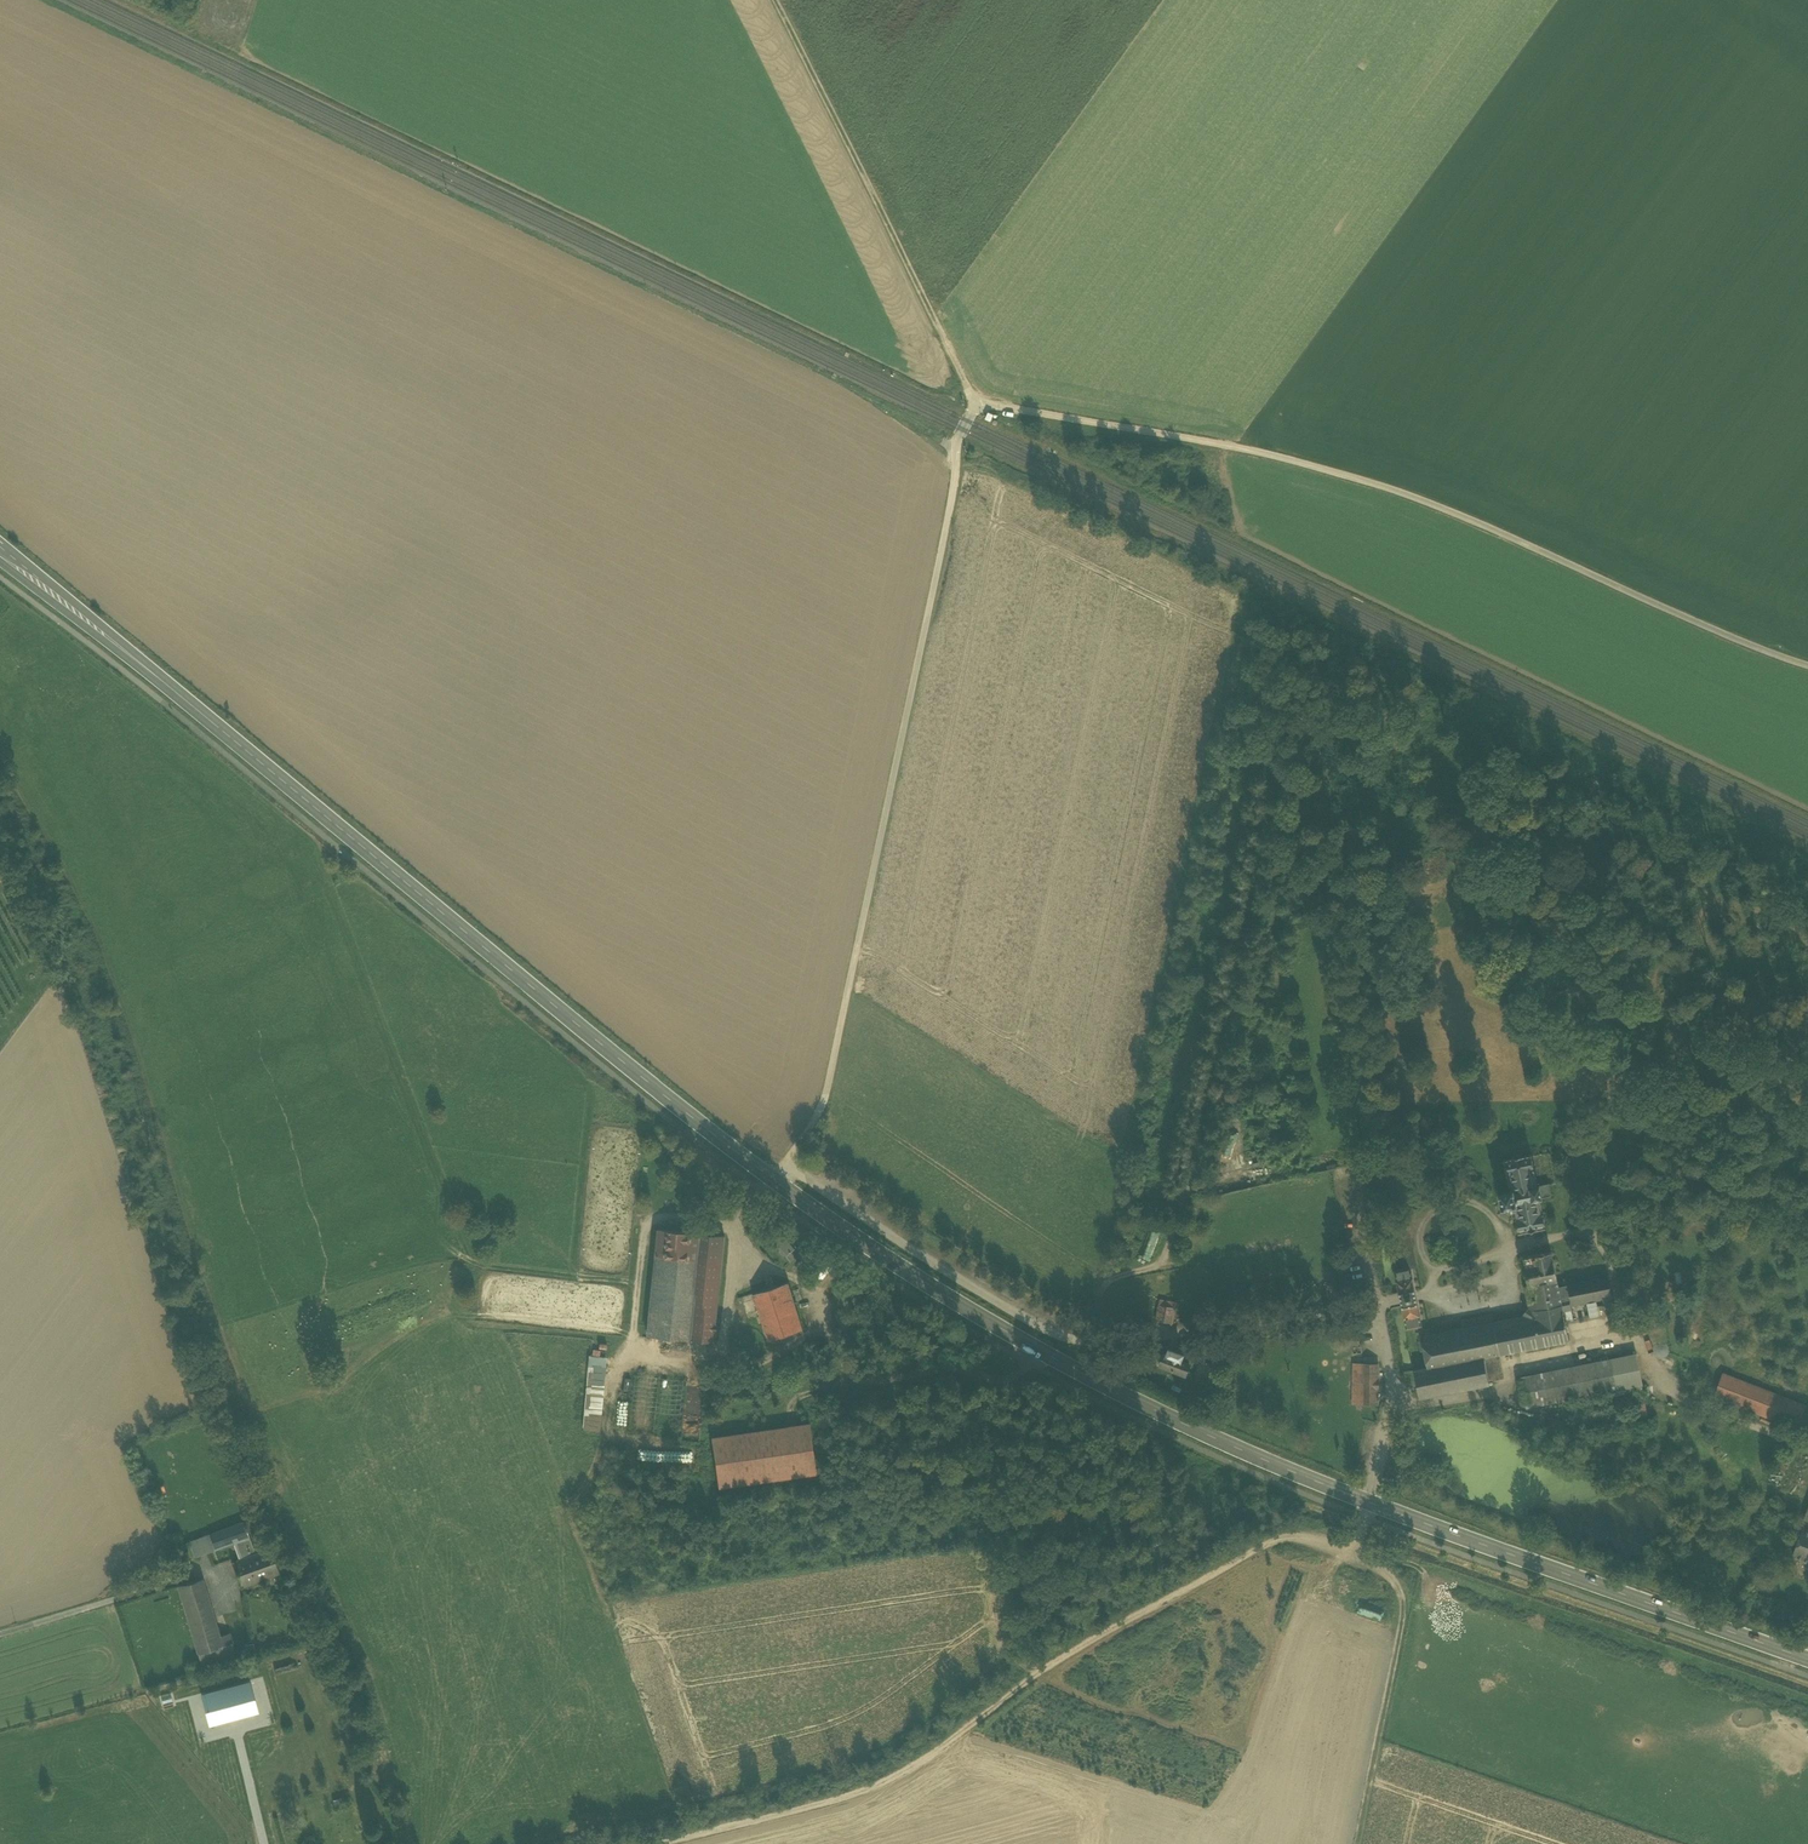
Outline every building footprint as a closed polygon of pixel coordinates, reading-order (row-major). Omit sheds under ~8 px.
[(1516,1218),(1519,1232),(1531,1229),(1531,1231),(1533,1230),(1533,1229),(1546,1226),(1543,1212),(1542,1213),(1539,1198),(1541,1197),(1550,1195),(1551,1194),(1549,1183),(1539,1185),(1539,1186),(1537,1186),(1534,1169),(1531,1154),(1504,1159),(1507,1175),(1508,1174),(1511,1190),(1501,1192),(1500,1194),(1502,1205),(1504,1206),(1513,1204),(1516,1218)] [(1655,1193),(1656,1206),(1666,1205),(1665,1191),(1655,1193)] [(656,1257),(695,1261),(698,1233),(678,1231),(658,1229),(656,1257)] [(648,1336),(714,1342),(725,1236),(698,1233),(695,1261),(656,1257),(648,1336)] [(1529,1285),(1557,1280),(1554,1261),(1553,1261),(1551,1251),(1532,1255),(1524,1257),(1526,1266),(1525,1266),(1529,1285)] [(1395,1270),(1400,1295),(1415,1292),(1410,1267),(1403,1268),(1395,1270)] [(1570,1298),(1571,1304),(1612,1296),(1608,1276),(1568,1285),(1558,1287),(1561,1300),(1570,1298)] [(1558,1287),(1557,1280),(1529,1285),(1534,1310),(1528,1319),(1494,1325),(1500,1354),(1569,1340),(1561,1300),(1558,1287)] [(753,1294),(769,1341),(803,1330),(788,1282),(753,1294)] [(1400,1295),(1402,1304),(1417,1301),(1415,1296),(1415,1292),(1400,1295)] [(1421,1326),(1417,1301),(1402,1304),(1407,1329),(1421,1326)] [(1156,1320),(1172,1323),(1175,1307),(1159,1304),(1156,1320)] [(1463,1331),(1494,1325),(1492,1314),(1461,1320),(1463,1331)] [(1499,1354),(1500,1354),(1494,1325),(1463,1331),(1423,1339),(1423,1340),(1422,1340),(1427,1367),(1414,1370),(1420,1398),(1490,1384),(1489,1381),(1484,1357),(1499,1354)] [(1194,1353),(1184,1349),(1182,1353),(1177,1351),(1167,1347),(1165,1353),(1160,1364),(1186,1374),(1190,1363),(1190,1362),(1194,1353)] [(1504,1377),(1499,1354),(1484,1357),(1489,1381),(1504,1377)] [(1636,1354),(1610,1359),(1616,1389),(1642,1384),(1636,1354)] [(589,1356),(582,1429),(600,1431),(606,1357),(589,1356)] [(1520,1377),(1526,1407),(1616,1389),(1610,1359),(1520,1377)] [(1352,1404),(1363,1404),(1364,1364),(1353,1364),(1352,1404)] [(1363,1404),(1378,1404),(1378,1364),(1364,1364),(1363,1404)] [(1714,1396),(1796,1428),(1805,1405),(1723,1373),(1714,1396)] [(717,1475),(719,1488),(817,1473),(810,1423),(712,1437),(717,1475)] [(233,1562),(243,1587),(280,1573),(270,1548),(255,1554),(244,1523),(210,1535),(215,1549),(237,1541),(243,1558),(233,1562)] [(1807,1561),(1807,1528),(1804,1527),(1793,1555),(1807,1561)] [(210,1535),(195,1540),(199,1550),(198,1550),(200,1554),(215,1549),(210,1535)] [(195,1540),(189,1542),(194,1556),(200,1554),(198,1550),(199,1550),(195,1540)] [(178,1585),(203,1670),(237,1659),(230,1633),(219,1636),(202,1578),(178,1585)] [(1354,1611),(1382,1619),(1384,1610),(1378,1608),(1382,1594),(1338,1583),(1336,1592),(1357,1598),(1354,1611)] [(246,1646),(249,1658),(256,1656),(253,1644),(246,1646)] [(250,1685),(203,1697),(210,1723),(257,1711),(250,1685)]
